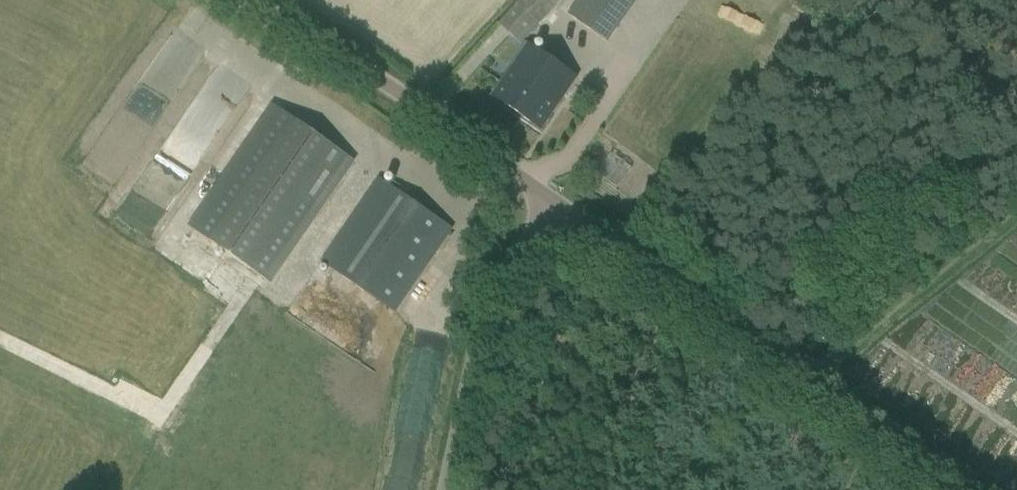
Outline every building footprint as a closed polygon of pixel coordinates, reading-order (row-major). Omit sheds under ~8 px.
[(512,10),(499,25),(520,45),(561,0),(522,0),(512,10)] [(567,15),(607,44),(619,28),(579,0),(578,0),(567,15)] [(541,131),(553,114),(577,79),(527,45),(492,97),(541,131)] [(271,105),(187,226),(271,284),(355,162),(271,105)] [(616,156),(603,178),(618,186),(631,164),(616,156)] [(321,263),(394,313),(452,229),(379,179),(321,263)] [(829,334),(821,341),(827,348),(835,341),(829,334)]
